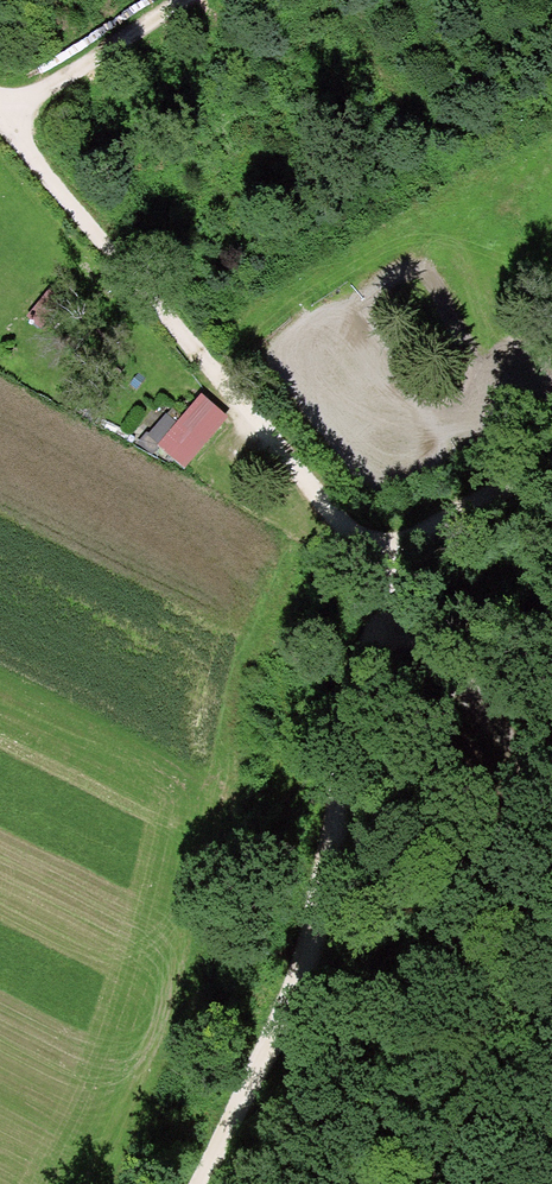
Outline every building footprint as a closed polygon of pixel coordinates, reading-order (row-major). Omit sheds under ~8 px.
[(227,421),(202,397),(179,421),(163,405),(143,425),(185,465),(227,421)]
